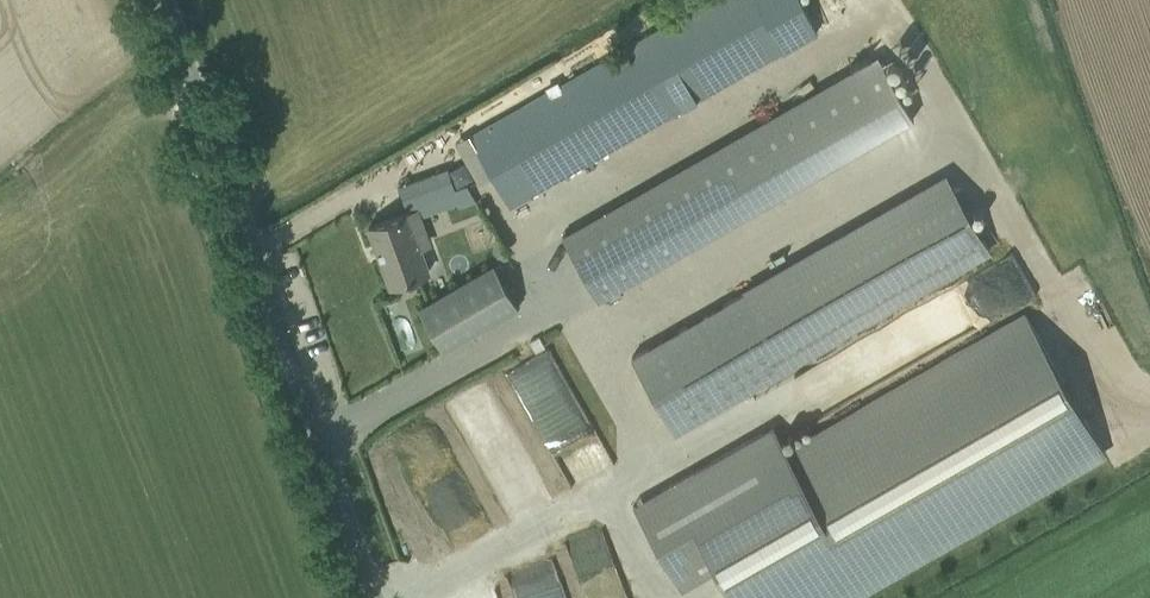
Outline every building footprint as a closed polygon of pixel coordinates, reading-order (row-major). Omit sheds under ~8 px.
[(706,97),(819,32),(801,0),(713,0),(472,137),(513,208),(706,97)] [(407,212),(391,218),(368,226),(390,286),(429,271),(415,232),(424,229),(420,216),(459,202),(448,169),(398,187),(407,212)] [(673,429),(988,250),(947,177),(631,357),(673,429)] [(683,249),(647,187),(562,236),(598,298),(683,249)] [(500,242),(491,247),(496,255),(505,250),(500,242)] [(417,307),(442,349),(518,306),(493,264),(417,307)] [(681,589),(717,569),(734,597),(847,597),(1104,452),(1026,315),(786,452),(771,426),(632,505),(681,589)] [(613,459),(549,345),(506,370),(570,483),(613,459)] [(500,484),(510,510),(543,498),(533,471),(500,484)] [(556,558),(498,577),(505,597),(569,597),(556,558)]
